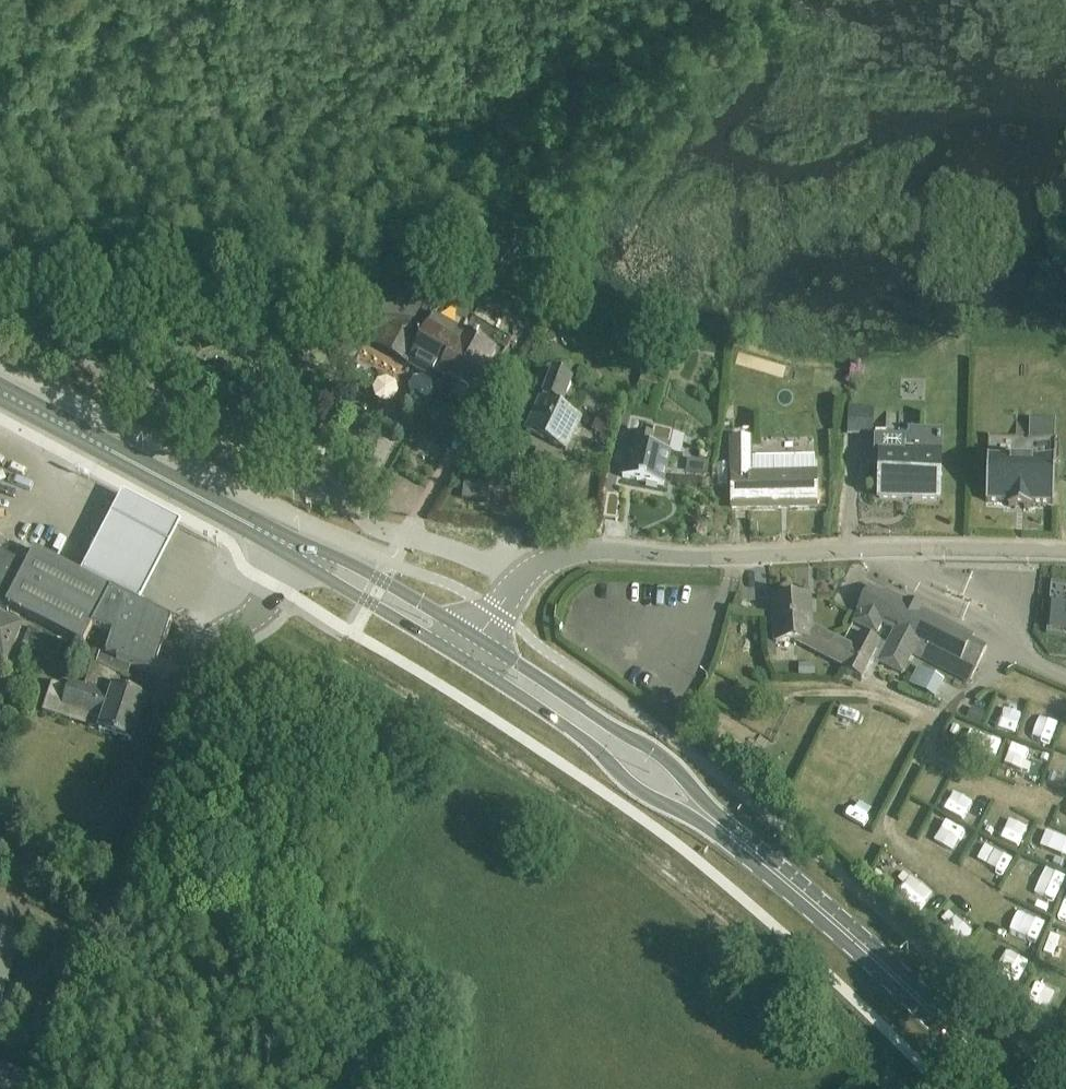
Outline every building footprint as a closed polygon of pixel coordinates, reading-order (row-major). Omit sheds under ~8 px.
[(455,349),(463,335),(454,331),(459,321),(433,305),(384,307),(365,306),(362,327),(381,330),(378,336),(414,357),(409,364),(443,383),(447,376),(441,372),(454,349),(455,349)] [(484,386),(494,367),(491,365),(498,353),(463,335),(455,349),(454,349),(441,372),(447,376),(475,391),(478,386),(480,388),(482,385),(484,386)] [(566,450),(582,418),(562,408),(574,382),(552,371),(534,410),(536,411),(527,430),(566,450)] [(843,406),(843,433),(869,434),(870,407),(843,406)] [(619,418),(605,411),(603,416),(599,414),(591,430),(601,435),(599,440),(607,443),(619,418)] [(721,435),(745,436),(746,426),(721,425),(721,435)] [(663,486),(670,452),(669,452),(673,432),(654,427),(652,437),(625,432),(621,453),(627,455),(622,477),(663,486)] [(939,499),(941,434),(875,433),(875,461),(880,461),(879,498),(939,499)] [(1009,502),(1009,507),(1031,507),(1031,503),(1054,504),(1056,439),(988,437),(986,502),(1009,502)] [(816,507),(816,456),(752,458),(752,439),(731,439),(732,508),(816,507)] [(696,460),(694,474),(707,476),(709,462),(696,460)] [(607,490),(603,518),(618,520),(622,492),(607,490)] [(27,565),(0,551),(0,604),(81,647),(92,628),(112,590),(35,550),(27,565)] [(113,634),(111,641),(106,655),(119,659),(118,663),(131,667),(155,675),(172,623),(172,622),(140,605),(143,599),(127,591),(126,593),(115,587),(112,590),(92,628),(113,634)] [(930,618),(926,616),(882,594),(877,605),(864,599),(858,610),(859,610),(857,614),(881,627),(882,623),(894,629),(877,662),(903,676),(914,653),(969,682),(987,647),(980,644),(972,640),(974,636),(932,614),(930,618)] [(881,627),(857,614),(843,642),(811,626),(810,598),(774,600),(776,644),(794,643),(844,668),(862,678),(881,641),(875,638),(881,627)] [(0,614),(0,663),(5,665),(22,623),(0,614)] [(28,627),(22,644),(41,652),(47,636),(28,627)] [(721,661),(745,663),(747,641),(723,639),(721,661)] [(97,664),(101,652),(89,645),(84,657),(94,662),(97,664)] [(115,690),(120,676),(97,664),(94,662),(87,687),(70,681),(68,687),(50,681),(40,714),(133,742),(147,700),(115,690)] [(799,664),(799,676),(816,676),(815,664),(799,664)] [(909,684),(935,698),(944,680),(918,667),(909,684)] [(1017,846),(1026,828),(1009,819),(1000,837),(1017,846)] [(1065,868),(1065,840),(1052,835),(1043,860),(1065,868)] [(993,877),(1007,857),(991,846),(977,866),(993,877)] [(1002,931),(1037,947),(1046,926),(1011,910),(1002,931)] [(1052,933),(1048,953),(1065,957),(1065,936),(1052,933)]
